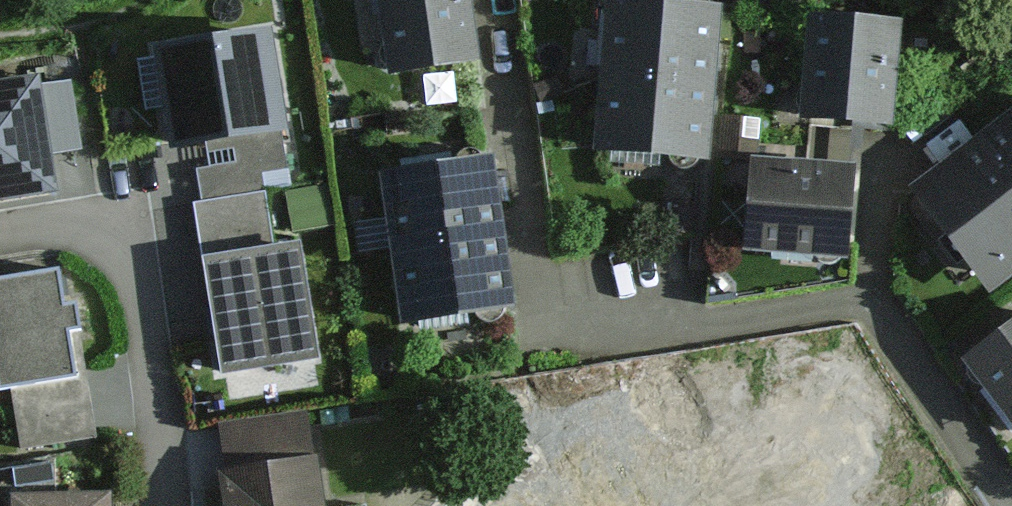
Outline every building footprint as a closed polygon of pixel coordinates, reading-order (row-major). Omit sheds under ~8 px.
[(481,63),(475,21),(472,0),(379,0),(389,76),(481,63)] [(711,168),(722,18),(608,10),(597,160),(711,168)] [(810,25),(801,130),(892,138),(896,98),(901,33),(810,25)] [(288,144),(270,37),(152,57),(169,161),(231,150),(233,164),(197,170),(202,202),(289,188),(282,145),(288,144)] [(0,94),(0,208),(56,200),(49,156),(78,151),(68,84),(0,94)] [(720,117),(718,160),(757,162),(759,119),(720,117)] [(908,198),(989,309),(1011,292),(1011,122),(969,154),(952,132),(923,154),(939,176),(908,198)] [(498,199),(493,156),(384,170),(403,321),(512,307),(503,238),(498,199)] [(855,198),(857,178),(750,168),(741,258),(848,269),(855,198)] [(212,322),(222,383),(316,367),(300,250),(274,254),(265,196),(194,206),(212,322)] [(0,281),(0,388),(8,387),(18,442),(97,429),(75,302),(62,304),(57,271),(0,281)] [(961,368),(1011,437),(1011,330),(961,368)] [(221,426),(227,477),(221,480),(224,505),(324,505),(318,464),(312,465),(305,415),(221,426)] [(690,452),(637,485),(613,446),(515,505),(724,505),(690,452)]
